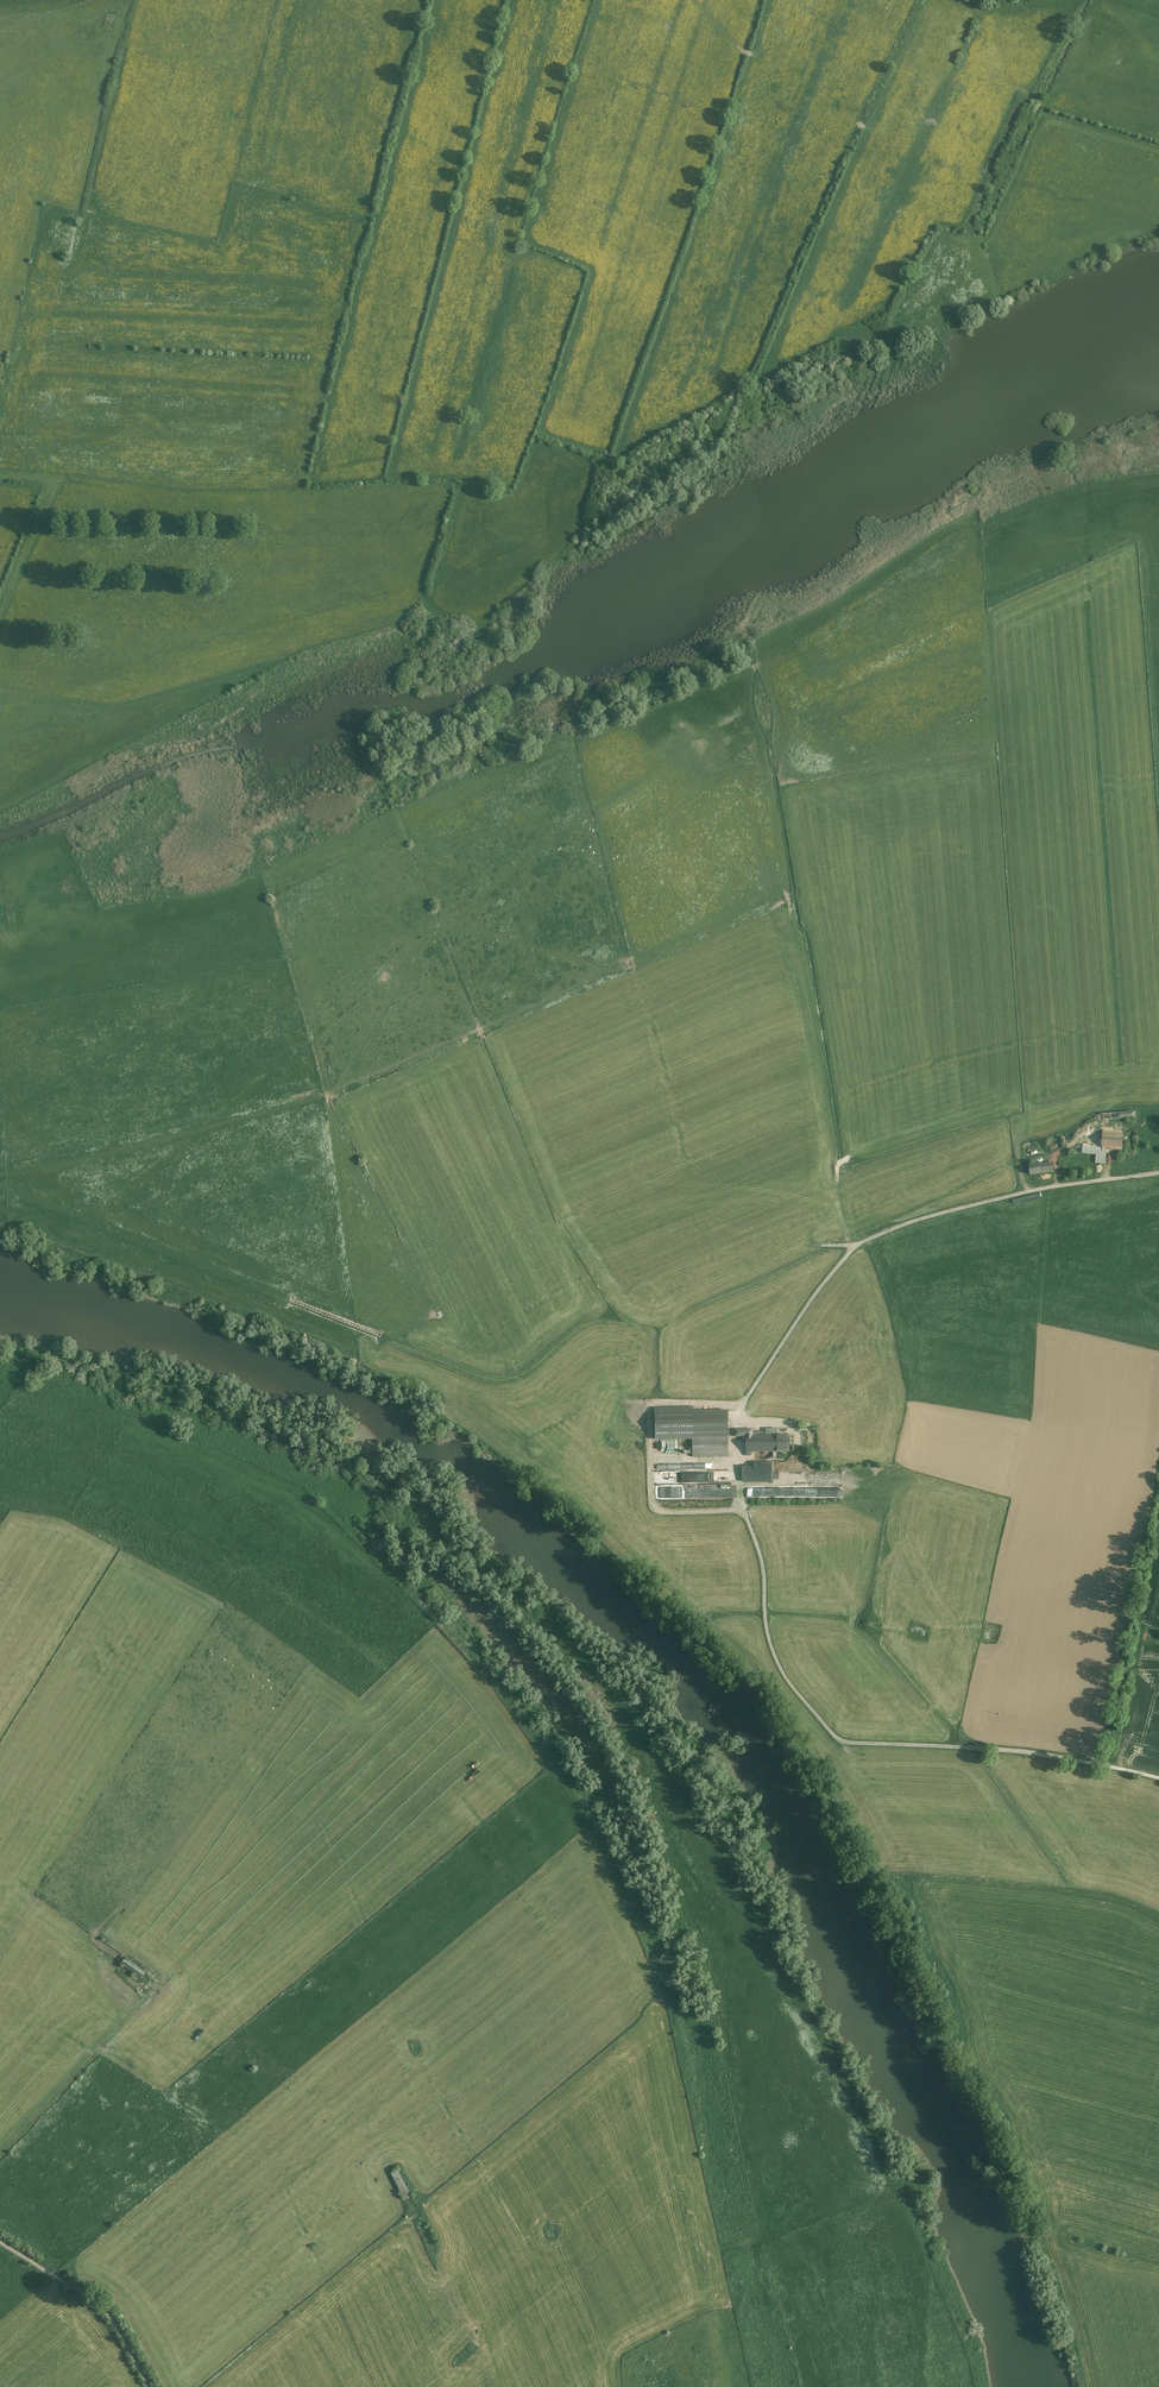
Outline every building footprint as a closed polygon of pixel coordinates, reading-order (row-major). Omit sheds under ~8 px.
[(1122,1134),(1103,1133),(1102,1148),(1121,1149),(1122,1134)] [(1052,1172),(1051,1163),(1027,1165),(1028,1174),(1052,1172)] [(726,1457),(726,1412),(689,1412),(689,1457),(726,1457)] [(752,1430),(736,1429),(735,1439),(746,1439),(746,1453),(788,1453),(788,1436),(752,1436),(752,1430)] [(742,1466),(742,1483),(770,1483),(771,1466),(742,1466)] [(693,1472),(693,1484),(733,1484),(733,1471),(693,1472)] [(148,1973),(127,1958),(123,1964),(143,1979),(148,1973)] [(398,2170),(391,2173),(405,2201),(412,2197),(398,2170)]
